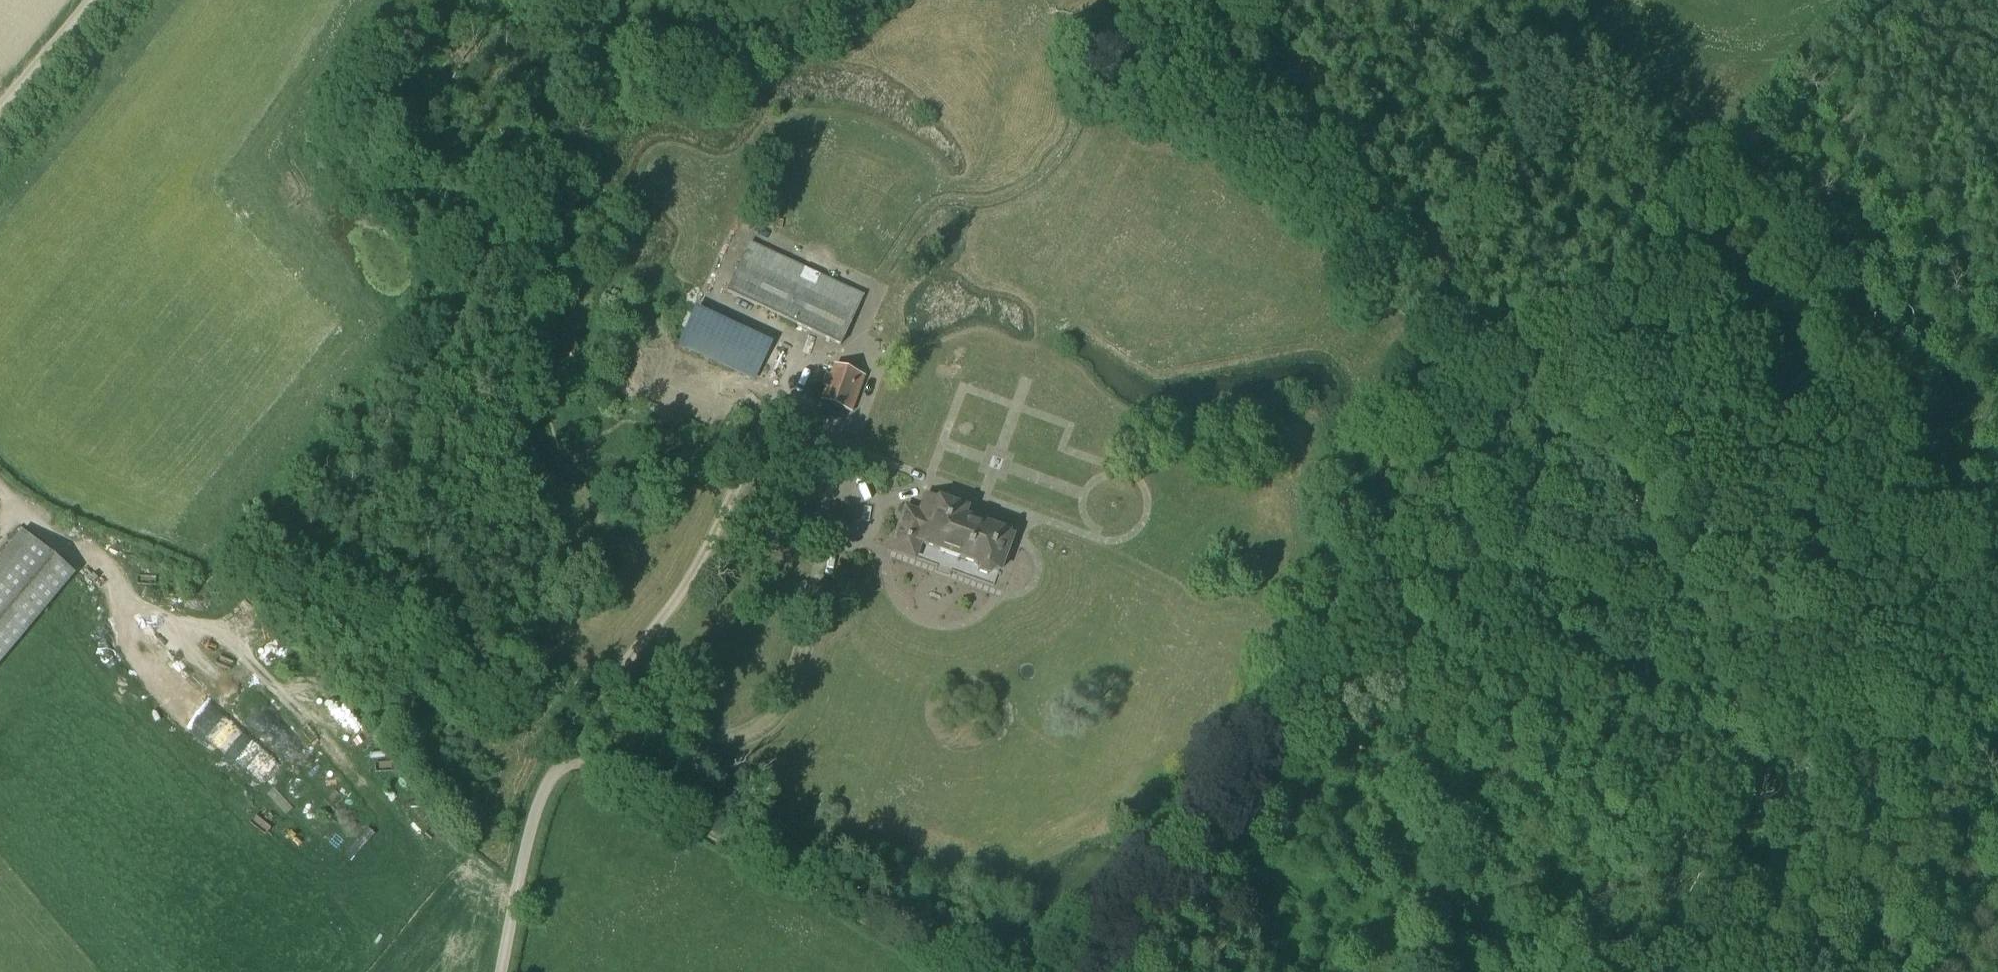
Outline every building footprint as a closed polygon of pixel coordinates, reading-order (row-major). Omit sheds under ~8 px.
[(840,344),(863,294),(750,242),(727,291),(840,344)] [(697,304),(680,345),(759,378),(777,338),(697,304)] [(820,400),(852,412),(865,375),(833,364),(820,400)] [(999,571),(1012,534),(987,526),(990,517),(927,494),(920,513),(907,507),(891,549),(916,558),(921,543),(976,563),(978,571),(988,574),(994,570),(999,571)] [(76,574),(22,529),(0,555),(0,665),(76,574)] [(238,674),(221,660),(207,675),(224,690),(238,674)] [(339,690),(313,710),(333,736),(359,716),(339,690)]
